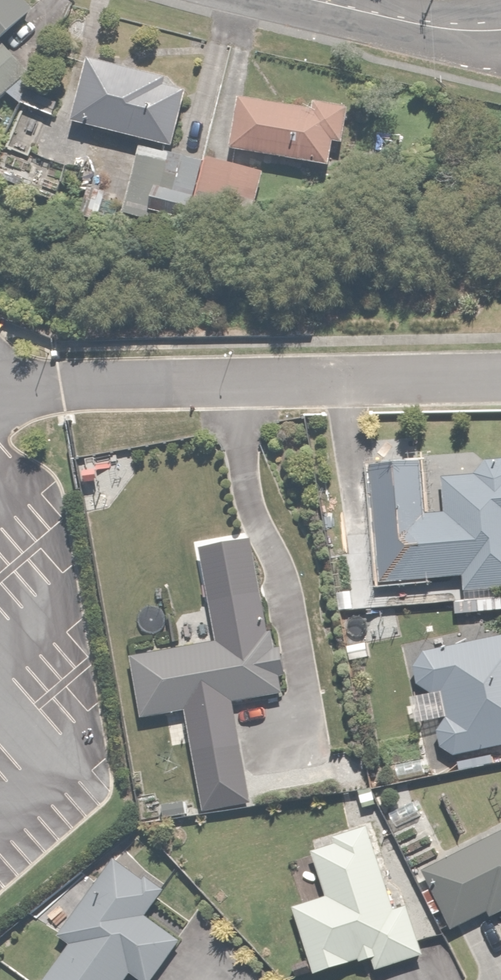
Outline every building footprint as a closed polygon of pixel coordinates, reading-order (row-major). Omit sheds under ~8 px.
[(31,0),(0,0),(0,104),(37,71),(9,39),(41,11),(31,0)] [(91,60),(76,121),(181,146),(193,93),(170,87),(172,79),(91,60)] [(242,97),(234,150),(334,165),(337,145),(347,146),(353,108),(313,102),(313,108),(242,97)] [(196,207),(203,161),(141,150),(130,208),(194,220),(196,207)] [(203,161),(196,207),(263,219),(271,173),(203,161)] [(395,580),(457,577),(465,577),(466,592),(500,590),(500,460),(489,460),(482,475),(447,476),(448,512),(430,512),(429,466),(376,467),(379,540),(393,539),(395,580)] [(219,647),(137,654),(143,718),(188,714),(191,749),(241,745),(237,700),(285,696),(279,632),(271,633),(268,597),(215,602),(219,647)] [(456,754),(500,746),(500,639),(429,652),(417,664),(418,685),(433,694),(446,693),(448,719),(440,728),(442,747),(456,754)] [(328,897),(297,906),(319,974),(378,957),(381,969),(442,952),(428,902),(399,912),(375,827),(338,838),(339,841),(314,848),(328,897)] [(424,872),(452,927),(490,908),(494,916),(500,912),(500,833),(424,872)] [(47,979),(128,979),(133,973),(142,979),(153,979),(184,939),(149,912),(163,893),(119,860),(61,938),(72,947),(47,979)]
